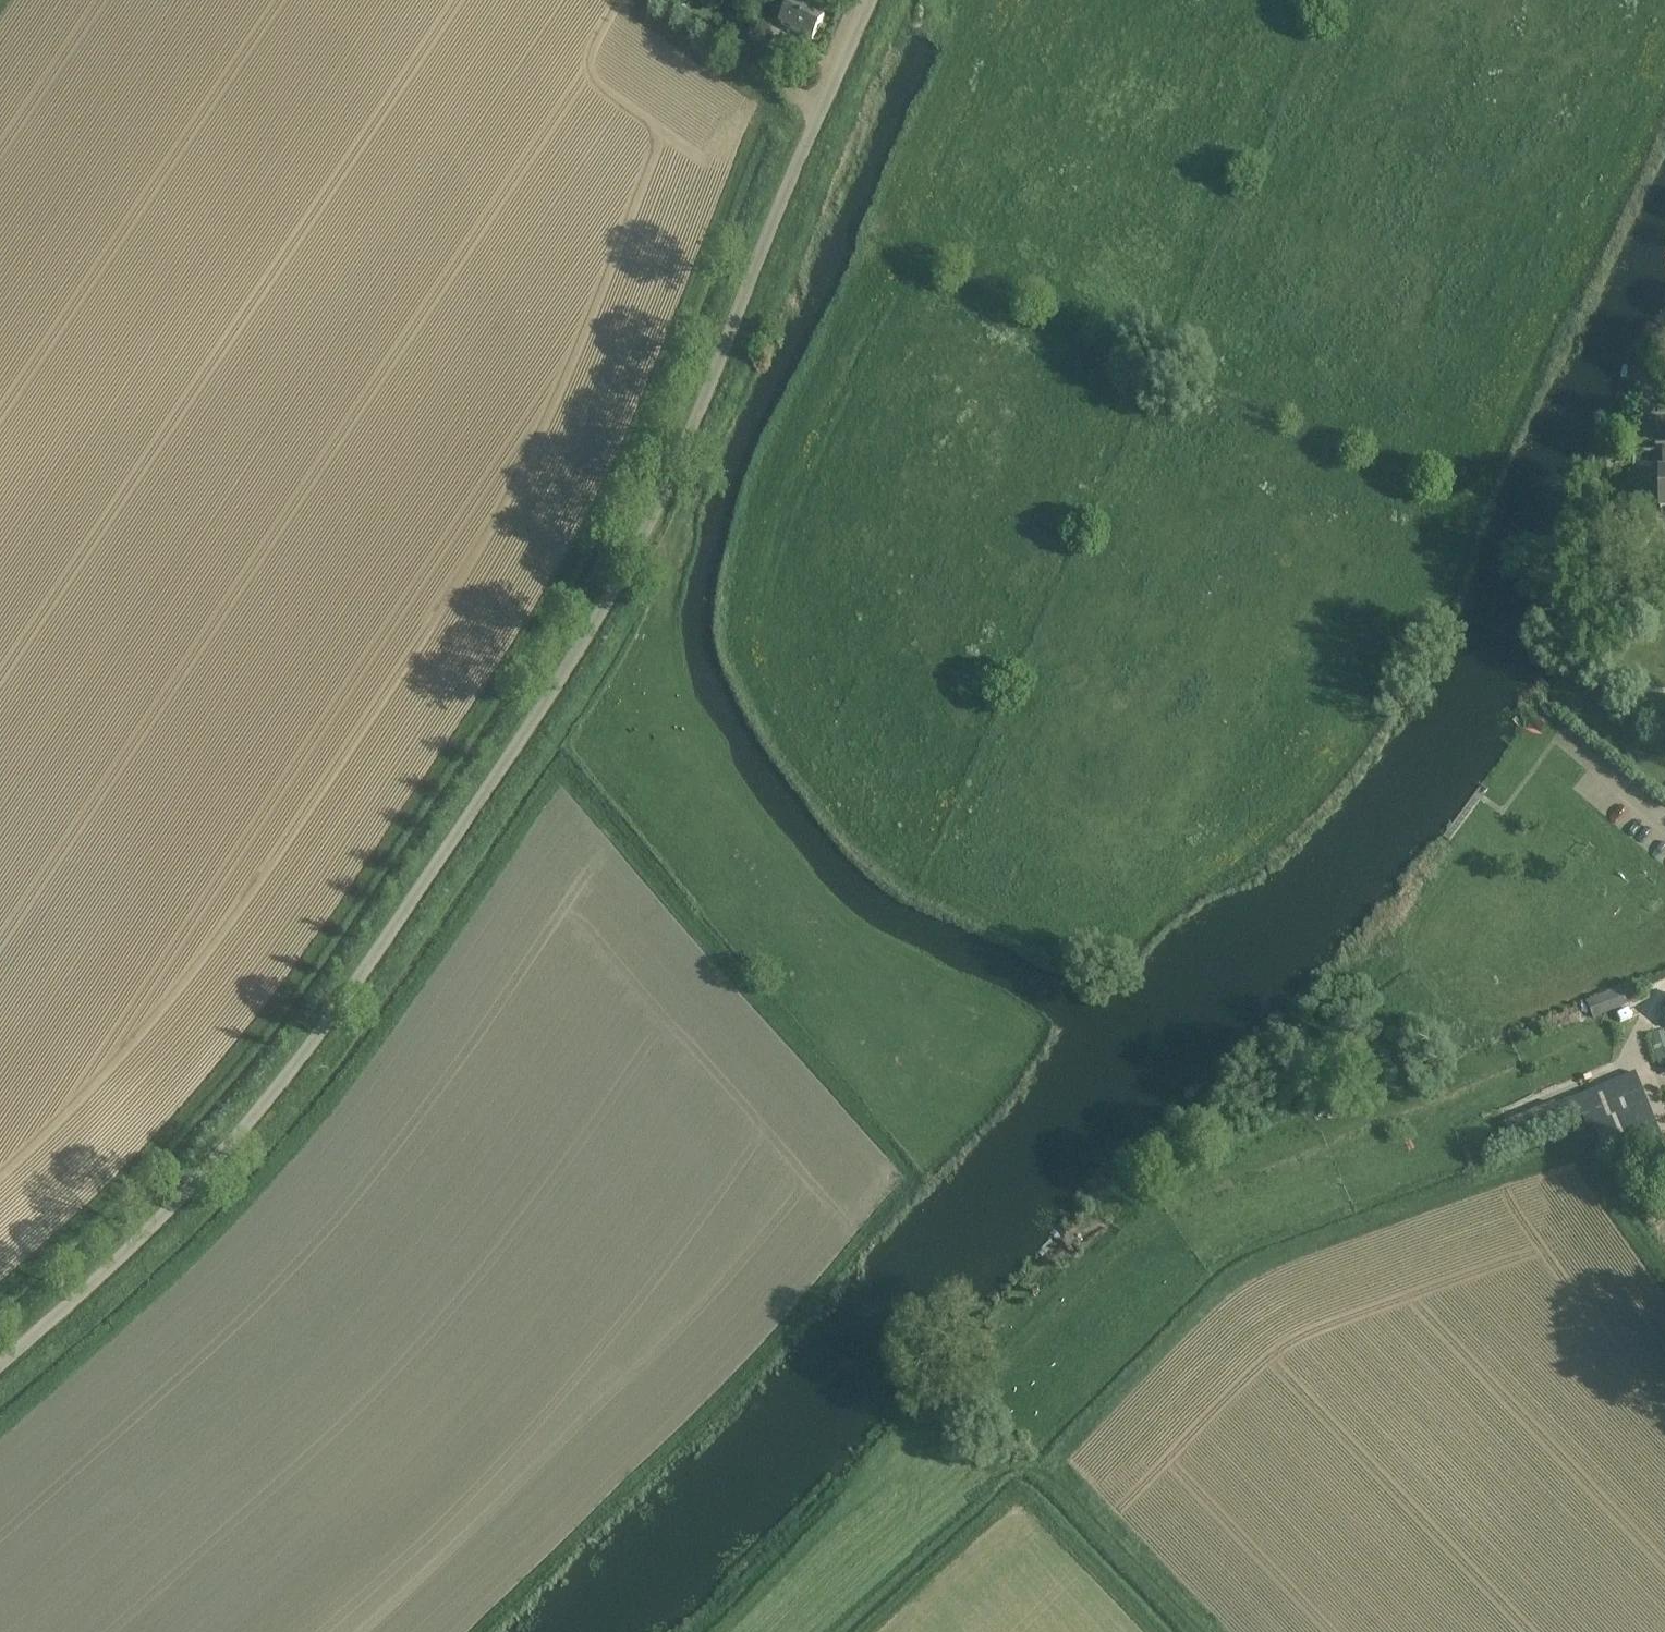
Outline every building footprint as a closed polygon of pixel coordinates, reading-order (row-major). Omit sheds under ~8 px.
[(792,3),(788,1),(782,12),(786,14),(781,23),(813,40),(826,16),(815,10),(820,0),(804,0),(802,4),(795,0),(793,0),(792,3)] [(1645,999),(1637,979),(1586,1001),(1594,1021),(1622,1007),(1645,999)] [(1649,1034),(1659,1067),(1664,1065),(1664,1029),(1649,1034)] [(1613,1156),(1614,1158),(1663,1137),(1637,1074),(1561,1106),(1560,1103),(1506,1125),(1514,1144),(1582,1117),(1588,1128),(1594,1125),(1608,1158),(1613,1156)] [(1630,1152),(1617,1157),(1622,1169),(1635,1164),(1630,1152)]
